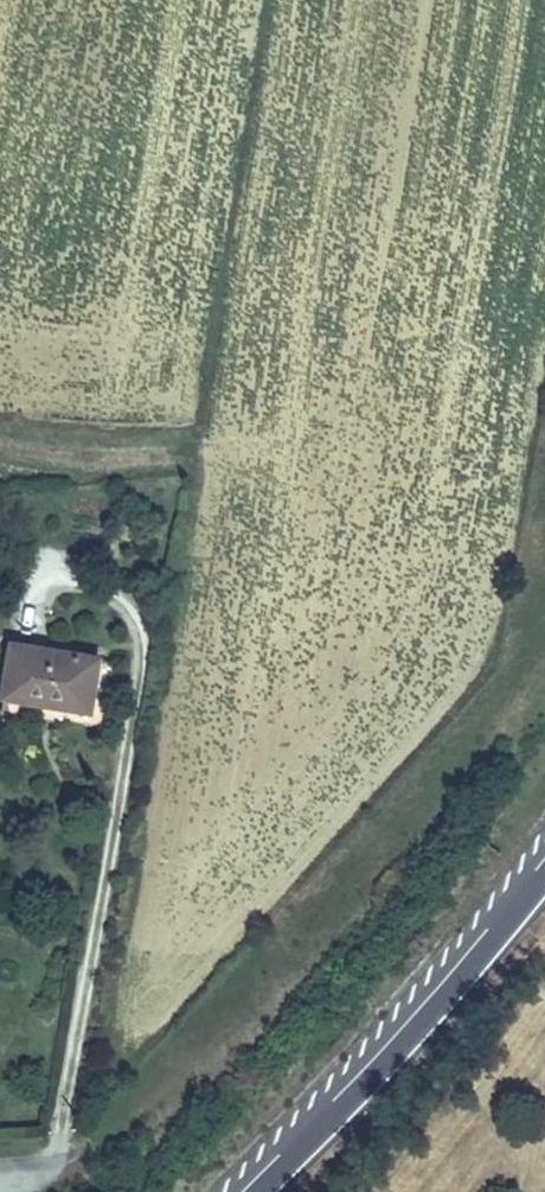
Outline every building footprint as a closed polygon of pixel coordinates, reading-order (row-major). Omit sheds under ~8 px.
[(0,671),(0,701),(102,717),(110,664),(4,647),(0,671)]
